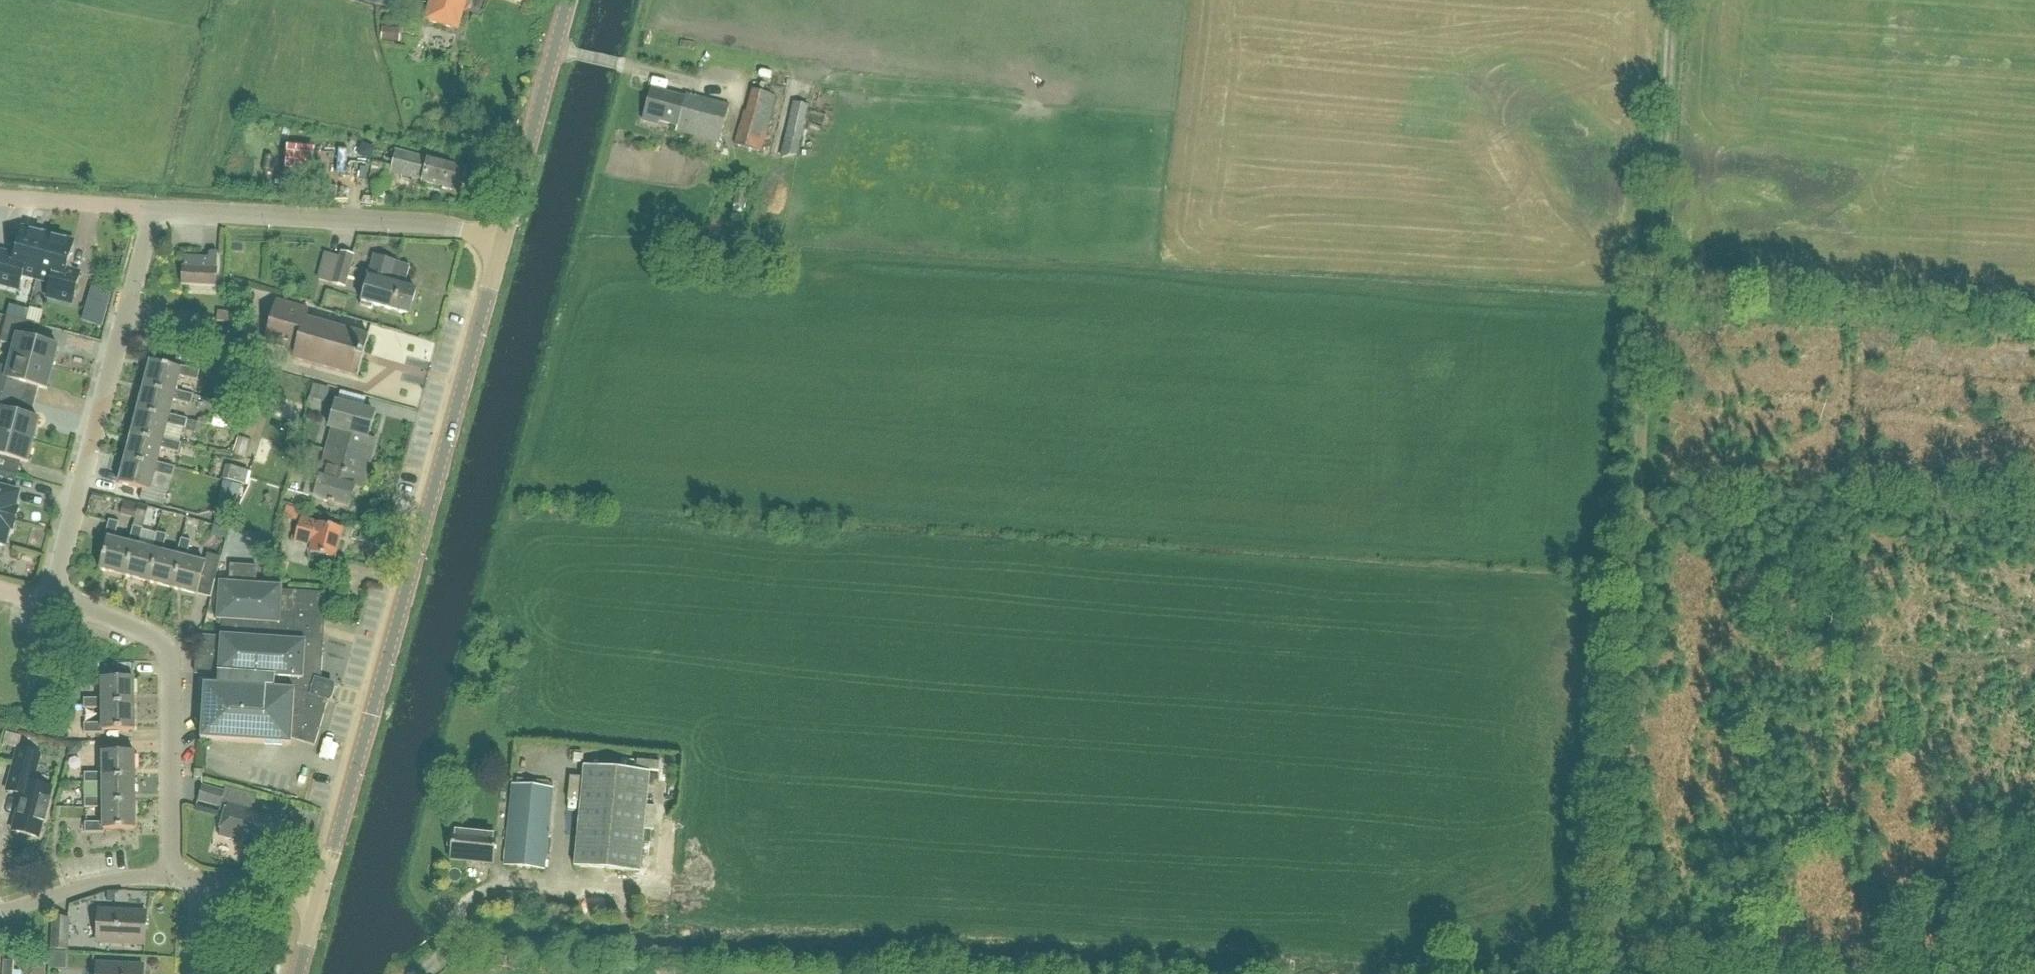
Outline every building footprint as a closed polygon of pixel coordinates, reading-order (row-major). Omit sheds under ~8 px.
[(407,0),(348,0),(403,16),(407,0)] [(422,22),(456,32),(466,0),(429,0),(422,22)] [(677,129),(675,133),(718,146),(729,109),(686,96),(685,100),(652,90),(643,123),(658,127),(659,123),(677,129)] [(743,112),(733,146),(760,153),(775,97),(751,91),(745,113),(743,112)] [(793,103),(781,159),(798,156),(809,106),(793,103)] [(348,164),(365,165),(366,143),(349,143),(348,164)] [(405,154),(403,162),(395,160),(393,168),(401,170),(400,175),(423,181),(422,183),(438,187),(439,185),(460,190),(466,170),(445,164),(446,162),(429,158),(428,160),(405,154)] [(388,188),(392,170),(380,166),(375,184),(388,188)] [(48,236),(40,234),(38,231),(29,229),(26,230),(23,229),(15,257),(0,253),(0,285),(19,290),(23,276),(37,280),(48,236)] [(57,238),(48,236),(37,280),(51,284),(49,289),(55,300),(72,304),(80,274),(66,271),(70,257),(73,255),(75,249),(73,246),(74,243),(71,242),(69,239),(60,237),(57,238)] [(331,286),(345,290),(354,257),(340,252),(331,286)] [(184,257),(182,286),(215,288),(217,259),(184,257)] [(400,280),(406,282),(410,267),(374,257),(360,307),(372,310),(373,306),(409,316),(416,291),(404,288),(398,286),(400,280)] [(277,302),(265,345),(296,353),(293,361),(358,379),(364,358),(369,338),(306,321),(308,311),(277,302)] [(31,322),(44,325),(47,313),(34,310),(31,322)] [(11,358),(52,369),(58,347),(32,341),(36,325),(7,318),(0,343),(14,347),(11,358)] [(52,369),(11,358),(8,370),(0,367),(0,394),(16,399),(20,384),(47,391),(52,369)] [(175,395),(176,392),(180,377),(197,382),(200,372),(181,367),(180,371),(150,363),(144,387),(175,395)] [(144,387),(137,411),(169,420),(170,416),(173,401),(191,406),(193,396),(176,392),(175,395),(144,387)] [(33,442),(39,421),(12,414),(16,399),(0,394),(0,434),(33,442)] [(329,428),(333,430),(327,451),(370,462),(370,460),(374,448),(366,445),(374,414),(336,404),(329,428)] [(185,430),(198,434),(200,425),(187,421),(187,420),(170,416),(169,420),(137,411),(131,436),(162,444),(163,440),(167,425),(185,430)] [(239,420),(215,414),(215,417),(209,415),(206,425),(237,432),(239,420)] [(0,434),(0,462),(1,457),(27,464),(33,442),(0,434)] [(131,436),(125,460),(156,468),(157,464),(161,449),(178,454),(181,444),(163,440),(162,444),(131,436)] [(244,459),(249,441),(239,438),(234,456),(244,459)] [(370,462),(327,451),(314,500),(348,509),(357,476),(365,478),(369,463),(370,464),(370,463),(370,462)] [(156,468),(125,460),(118,484),(150,493),(155,474),(172,478),(175,468),(157,464),(156,468)] [(248,473),(226,467),(223,480),(245,486),(248,473)] [(15,522),(18,511),(15,511),(19,495),(0,490),(0,518),(15,522)] [(0,518),(0,546),(6,547),(10,532),(12,532),(15,522),(0,518)] [(342,530),(319,524),(301,519),(295,542),(312,547),(310,553),(334,560),(342,530)] [(99,571),(124,577),(132,546),(128,545),(114,541),(119,523),(109,521),(104,540),(107,541),(99,571)] [(124,577),(148,583),(156,552),(152,551),(138,547),(143,530),(133,527),(128,545),(132,546),(124,577)] [(148,583),(173,590),(181,558),(177,557),(162,553),(167,536),(157,533),(152,551),(156,552),(148,583)] [(181,558),(173,590),(197,596),(201,580),(214,584),(221,559),(207,555),(205,565),(186,560),(191,542),(181,540),(177,557),(181,558)] [(200,637),(198,644),(196,675),(205,676),(200,740),(208,740),(290,745),(291,739),(314,746),(328,699),(329,696),(331,689),(332,685),(320,681),(326,594),(282,591),(282,586),(255,584),(256,567),(230,566),(229,583),(219,582),(216,620),(221,621),(220,638),(200,637)] [(78,676),(99,675),(99,664),(78,665),(78,676)] [(102,705),(134,705),(134,679),(101,679),(102,699),(83,699),(84,709),(102,709),(102,705)] [(102,705),(102,709),(102,724),(84,724),(84,734),(102,734),(102,731),(134,730),(134,705),(102,705)] [(24,751),(12,792),(27,797),(17,833),(43,840),(48,824),(50,825),(56,803),(54,802),(57,791),(38,785),(46,757),(24,751)] [(643,766),(665,764),(664,752),(643,754),(643,766)] [(103,779),(135,779),(134,754),(102,754),(103,773),(84,773),(84,784),(103,784),(103,779)] [(585,767),(575,868),(640,874),(650,773),(585,767)] [(103,779),(103,784),(103,798),(84,798),(84,809),(103,808),(103,805),(135,804),(135,779),(103,779)] [(202,786),(198,802),(220,808),(224,793),(202,786)] [(545,870),(549,828),(553,789),(511,786),(503,866),(545,870)] [(241,851),(260,856),(263,843),(264,843),(265,839),(275,841),(279,824),(269,821),(270,818),(251,813),(252,810),(227,803),(218,836),(243,842),(241,851)] [(103,805),(103,808),(103,823),(84,823),(84,833),(104,833),(104,830),(135,830),(135,804),(103,805)] [(495,835),(453,831),(450,861),(492,865),(495,835)] [(98,911),(97,943),(145,945),(146,913),(98,911)] [(52,919),(51,950),(67,951),(68,919),(52,919)] [(143,966),(97,964),(96,973),(143,973),(143,966)]
